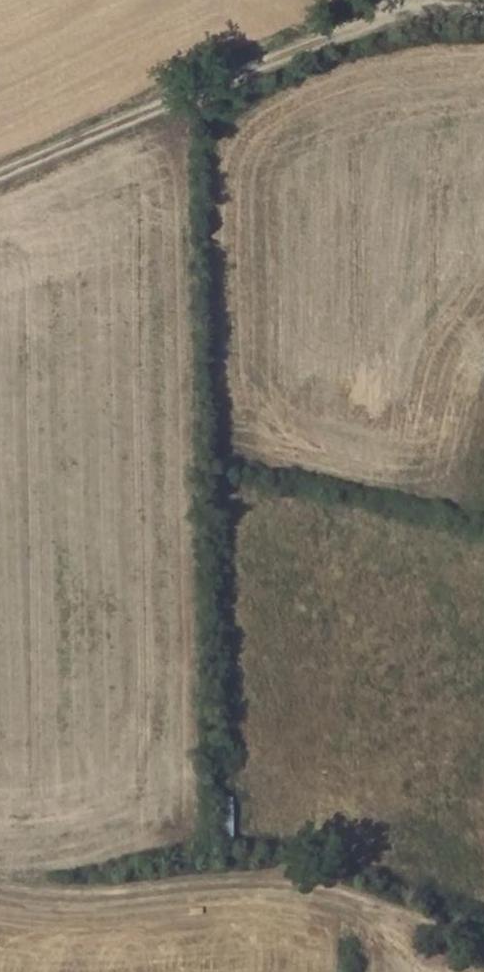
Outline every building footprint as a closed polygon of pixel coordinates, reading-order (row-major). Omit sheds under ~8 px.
[(222,835),(231,835),(232,797),(223,797),(222,835)]
